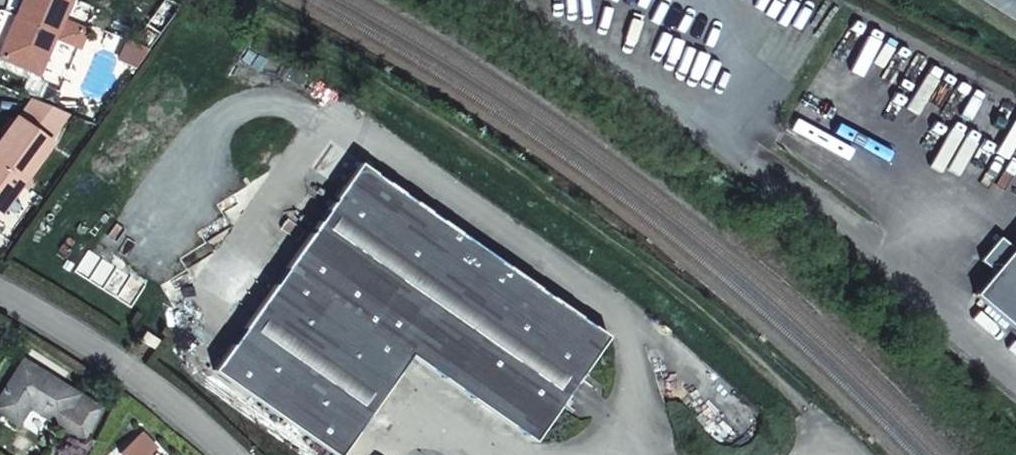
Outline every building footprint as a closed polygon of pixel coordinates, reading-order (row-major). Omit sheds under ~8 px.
[(47,54),(70,0),(22,0),(15,17),(21,19),(17,29),(11,26),(0,53),(0,57),(32,71),(38,56),(40,51),(47,54)] [(39,74),(47,54),(40,51),(38,56),(32,71),(39,74)] [(54,108),(35,100),(19,124),(17,122),(0,147),(0,213),(5,216),(54,144),(51,142),(63,125),(49,115),(54,108)] [(224,382),(333,454),(341,454),(408,356),(533,442),(608,334),(356,162),(211,373),(224,382)] [(973,298),(1015,334),(1015,247),(1009,256),(995,245),(979,264),(993,275),(973,298)] [(104,407),(87,396),(78,409),(72,405),(81,392),(28,357),(0,400),(0,409),(20,422),(32,403),(88,440),(104,407)] [(78,409),(87,396),(81,392),(72,405),(78,409)] [(146,450),(154,443),(143,431),(121,451),(125,454),(151,454),(146,450)]
